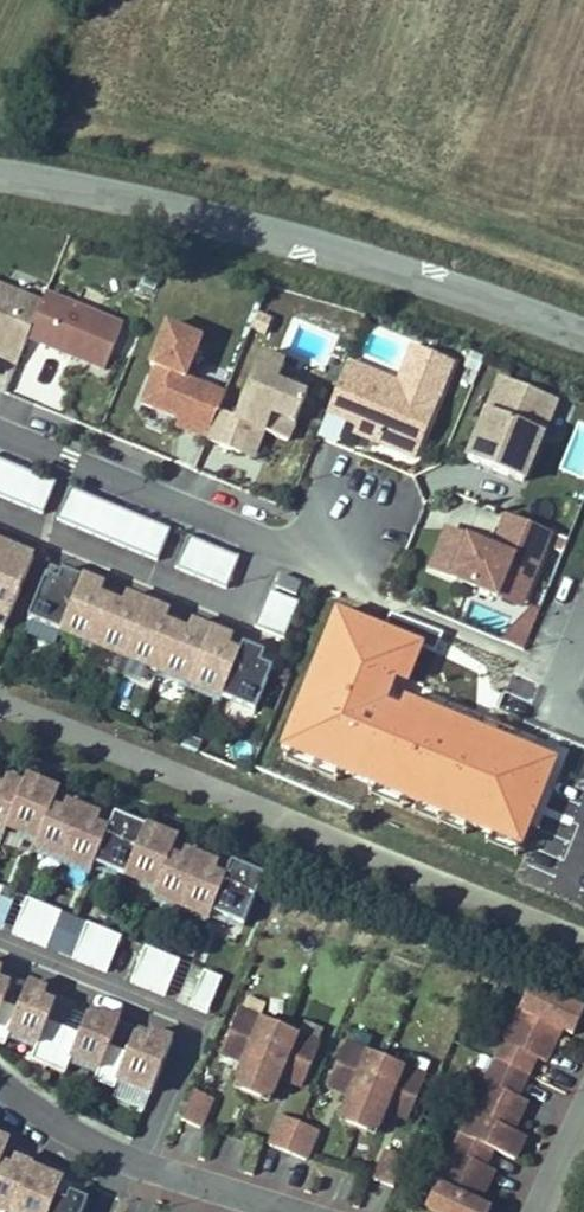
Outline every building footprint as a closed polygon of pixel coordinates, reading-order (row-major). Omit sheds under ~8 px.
[(0,298),(0,367),(15,372),(25,347),(38,313),(0,298)] [(103,376),(120,332),(42,303),(38,313),(25,347),(103,376)] [(222,399),(182,384),(197,345),(162,332),(147,372),(153,374),(139,411),(178,426),(189,430),(186,436),(205,443),(216,416),(222,399)] [(412,460),(449,364),(409,349),(392,392),(361,380),(365,369),(346,362),(326,413),(344,420),(342,425),(373,437),(370,445),(412,460)] [(286,445),(304,399),(273,387),(281,368),(258,359),(233,423),(216,416),(205,443),(204,446),(239,460),(250,431),(286,445)] [(392,392),(396,381),(365,369),(361,380),(392,392)] [(521,482),(551,401),(497,382),(466,462),(521,482)] [(344,420),(326,413),(324,419),(342,425),(344,420)] [(186,436),(189,430),(178,426),(176,432),(186,436)] [(370,445),(373,437),(354,430),(352,437),(370,445)] [(8,510),(21,479),(4,472),(0,482),(0,507),(8,510)] [(8,510),(25,516),(37,485),(21,479),(8,510)] [(25,516),(42,523),(55,492),(37,485),(25,516)] [(57,529),(74,535),(86,504),(69,497),(57,529)] [(74,535),(91,542),(103,510),(86,504),(74,535)] [(91,542),(107,548),(119,517),(103,510),(91,542)] [(493,551),(446,532),(430,571),(497,598),(501,588),(526,598),(551,533),(507,516),(493,551)] [(107,548),(124,555),(136,523),(119,517),(107,548)] [(124,555),(140,561),(152,530),(136,523),(124,555)] [(140,561),(158,568),(170,536),(152,530),(140,561)] [(176,575),(193,582),(206,550),(188,543),(176,575)] [(193,582),(210,588),(222,557),(206,550),(193,582)] [(6,640),(34,567),(0,554),(0,555),(0,638),(6,640)] [(222,557),(210,588),(227,595),(240,563),(222,557)] [(59,588),(64,578),(51,573),(47,583),(59,588)] [(258,716),(275,673),(262,668),(266,658),(245,649),(241,660),(230,655),(234,645),(193,629),(189,639),(166,630),(170,620),(128,603),(124,613),(101,605),(105,594),(64,578),(59,588),(47,583),(30,628),(258,716)] [(297,600),(301,588),(280,580),(276,591),(297,600)] [(522,608),(526,598),(501,588),(497,598),(522,608)] [(124,613),(128,603),(105,594),(101,605),(124,613)] [(300,607),(270,596),(263,614),(293,625),(300,607)] [(471,601),(467,616),(509,628),(503,646),(524,653),(534,620),(471,601)] [(293,625),(263,614),(256,632),(286,644),(293,625)] [(193,629),(170,620),(166,630),(189,639),(193,629)] [(241,660),(245,649),(234,645),(230,655),(241,660)] [(275,673),(279,662),(266,658),(262,668),(275,673)] [(75,781),(72,789),(62,784),(68,768),(36,755),(33,763),(15,756),(11,765),(2,761),(9,745),(0,742),(0,810),(14,815),(17,808),(47,820),(44,827),(102,848),(105,841),(167,865),(164,872),(220,893),(223,886),(254,898),(274,847),(241,835),(235,852),(226,848),(229,839),(195,826),(192,835),(181,831),(187,814),(124,790),(117,806),(106,802),(109,794),(75,781)] [(1,934),(12,908),(0,903),(0,934),(1,934)] [(133,996),(115,989),(111,998),(100,994),(93,1011),(61,999),(67,981),(56,977),(59,968),(41,961),(31,987),(16,981),(22,963),(10,959),(14,949),(0,943),(0,1005),(4,1007),(1,1016),(19,1023),(23,1011),(51,1022),(45,1037),(79,1051),(85,1035),(113,1046),(108,1058),(129,1065),(132,1057),(165,1069),(186,1015),(164,1007),(160,1017),(148,1013),(141,1030),(123,1023),(133,996)] [(22,963),(26,954),(14,949),(10,959),(22,963)] [(544,955),(529,989),(538,993),(528,1015),(519,1011),(487,1082),(497,1086),(487,1109),(477,1104),(469,1122),(478,1127),(469,1148),(459,1144),(444,1178),(470,1190),(470,1191),(498,1203),(509,1180),(496,1174),(487,1170),(491,1160),(501,1164),(512,1140),(502,1136),(510,1119),(519,1123),(531,1128),(542,1105),(530,1100),(523,1097),(527,1087),(534,1090),(543,1070),(533,1066),(551,1027),(560,1031),(571,1007),(562,1002),(566,993),(575,997),(583,1001),(583,972),(571,966),(571,967),(544,955)] [(67,981),(71,973),(59,968),(56,977),(67,981)] [(273,991),(279,978),(261,971),(256,984),(273,991)] [(319,1054),(334,1016),(331,1014),(314,1007),(273,991),(256,984),(253,983),(238,1022),(261,1031),(252,1052),(257,1063),(256,1065),(276,1073),(277,1070),(288,1066),(296,1045),(319,1054)] [(111,998),(115,989),(103,985),(100,994),(111,998)] [(528,1015),(538,993),(529,989),(519,1011),(528,1015)] [(571,1007),(575,997),(566,993),(562,1002),(571,1007)] [(331,1014),(337,1001),(319,994),(314,1007),(331,1014)] [(160,1017),(164,1007),(152,1002),(148,1013),(160,1017)] [(380,1022),(385,1009),(368,1002),(363,1015),(380,1022)] [(426,1085),(441,1046),(438,1045),(421,1038),(380,1022),(363,1015),(360,1014),(344,1053),(367,1062),(359,1083),(364,1094),(363,1096),(383,1104),(384,1102),(395,1097),(403,1076),(426,1085)] [(438,1045),(444,1032),(426,1025),(421,1038),(438,1045)] [(228,1072),(209,1065),(197,1095),(216,1102),(228,1072)] [(487,1109),(497,1086),(487,1082),(477,1104),(487,1109)] [(530,1100),(534,1090),(527,1087),(523,1097),(530,1100)] [(322,1132),(334,1102),(297,1088),(286,1118),(322,1132)] [(178,1127),(201,1137),(216,1103),(193,1093),(178,1127)] [(16,1141),(24,1120),(0,1111),(0,1169),(4,1170),(16,1141)] [(512,1140),(519,1123),(510,1119),(502,1136),(512,1140)] [(26,1145),(34,1124),(24,1120),(16,1141),(26,1145)] [(267,1154),(310,1167),(320,1132),(277,1120),(267,1154)] [(422,1128),(403,1121),(391,1151),(410,1158),(422,1128)] [(469,1148),(478,1127),(469,1122),(459,1144),(469,1148)] [(47,1146),(50,1139),(43,1128),(35,1123),(26,1145),(16,1141),(4,1170),(0,1181),(0,1183),(27,1194),(47,1146)] [(58,1209),(72,1173),(78,1158),(47,1146),(27,1194),(26,1196),(58,1209)] [(86,1169),(89,1162),(78,1158),(72,1173),(83,1178),(86,1169)] [(496,1174),(501,1164),(491,1160),(487,1170),(496,1174)] [(104,1176),(86,1169),(83,1178),(72,1173),(58,1209),(57,1211),(90,1211),(104,1176)] [(138,1199),(132,1211),(154,1211),(156,1206),(138,1199)]
